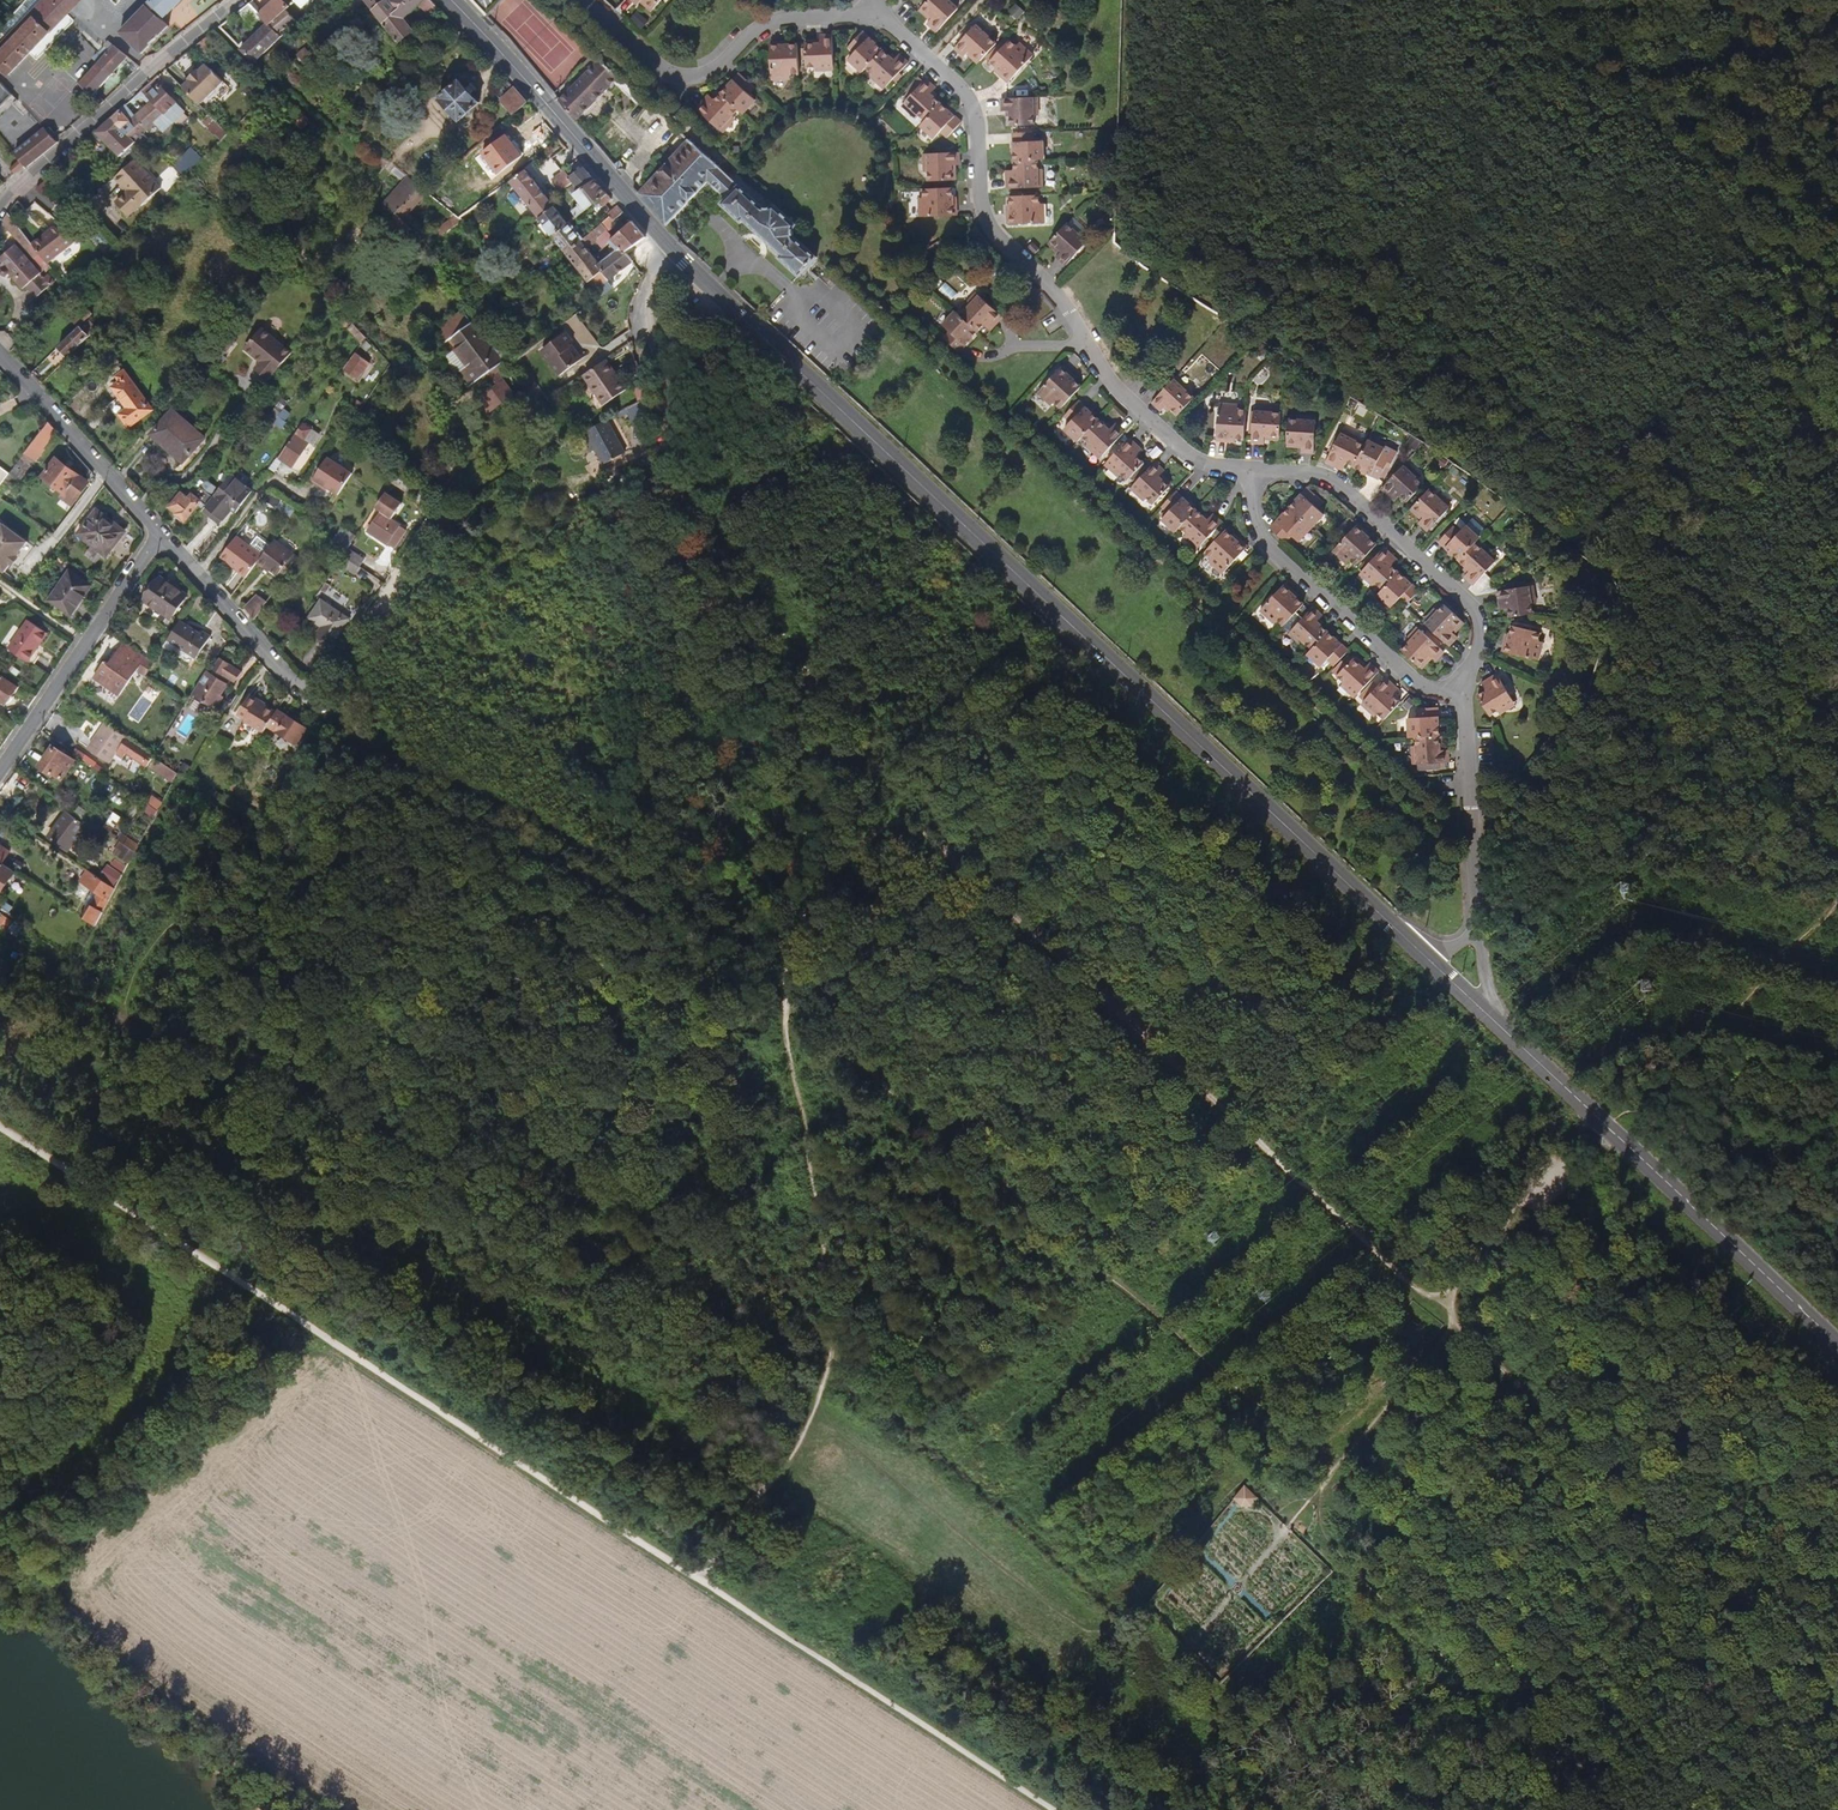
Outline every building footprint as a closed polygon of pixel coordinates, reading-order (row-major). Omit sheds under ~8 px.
[(64,14),(49,0),(25,0),(16,11),(0,29),(0,69),(7,76),(28,53),(36,60),(72,22),(64,14)] [(64,14),(78,0),(49,0),(64,14)] [(181,0),(149,0),(119,32),(142,54),(168,26),(160,18),(164,15),(166,17),(181,0)] [(289,7),(284,2),(282,0),(273,0),(259,12),(268,22),(270,24),(286,10),(289,7)] [(375,13),(387,0),(364,0),(375,13)] [(432,0),(387,0),(375,13),(401,45),(413,35),(403,23),(419,5),(431,16),(439,8),(437,4),(432,0)] [(652,12),(663,0),(638,0),(652,12)] [(951,0),(927,0),(922,5),(934,16),(929,22),(938,30),(959,7),(951,0)] [(248,22),(259,12),(250,2),(239,11),(248,22)] [(285,31),(296,22),(286,10),(270,24),(283,39),(287,35),(285,31)] [(256,63),(283,39),(270,24),(268,22),(242,49),(256,63)] [(981,59),(997,42),(977,23),(955,47),(965,56),(971,50),(981,59)] [(867,66),(883,49),(863,31),(849,45),(856,51),(850,58),(863,70),(867,66)] [(835,67),(834,34),(821,35),(821,43),(806,43),(807,68),(835,67)] [(115,72),(128,57),(109,41),(102,48),(91,39),(87,43),(98,53),(93,59),(99,63),(112,75),(116,78),(119,75),(115,72)] [(1009,83),(1033,54),(1020,43),(1017,46),(1010,40),(991,62),(1001,70),(998,73),(1009,83)] [(800,73),(799,43),(785,43),(785,41),(771,41),(772,79),(791,78),(791,73),(800,73)] [(887,85),(909,61),(899,53),(894,59),(883,49),(867,66),(887,85)] [(577,122),(614,83),(622,91),(624,90),(632,98),(631,99),(636,104),(642,97),(600,59),(560,101),(577,122)] [(94,96),(112,75),(99,63),(80,84),(94,96)] [(230,93),(230,86),(207,63),(200,71),(197,68),(187,77),(190,81),(183,88),(206,110),(213,109),(230,93)] [(750,94),(757,87),(741,72),(722,93),(741,110),(745,113),(757,101),(750,94)] [(941,102),(930,92),(935,87),(926,78),(904,101),(925,120),(941,102)] [(176,104),(153,80),(141,91),(151,101),(164,114),(176,104)] [(480,104),(460,81),(439,99),(459,122),(480,104)] [(0,84),(0,108),(12,96),(0,84)] [(271,98),(278,91),(277,90),(275,88),(268,95),(271,98)] [(529,105),(514,88),(500,100),(515,117),(529,105)] [(721,131),(741,110),(722,93),(716,100),(711,95),(698,109),(705,116),(721,130),(721,131)] [(1036,126),(1036,98),(1004,99),(1004,113),(1012,113),(1013,127),(1036,126)] [(158,126),(168,117),(164,114),(151,101),(130,121),(143,134),(155,123),(158,126)] [(948,136),(962,121),(941,102),(925,120),(922,124),(936,136),(942,130),(948,136)] [(290,115),(297,109),(294,106),(288,113),(290,115)] [(301,130),(310,121),(297,109),(290,115),(288,117),(301,130)] [(143,134),(130,121),(120,110),(115,115),(111,119),(134,143),(143,134)] [(721,130),(705,116),(700,122),(716,136),(721,130)] [(134,143),(111,119),(95,133),(120,158),(128,151),(130,153),(138,146),(134,143)] [(27,169),(58,142),(56,140),(44,129),(15,154),(25,166),(27,169)] [(1045,159),(1044,141),(1035,141),(1034,132),(1014,133),(1014,160),(1039,159),(1045,159)] [(764,211),(689,141),(639,194),(666,226),(705,183),(723,200),(719,204),(742,226),(744,224),(756,235),(750,242),(758,250),(765,243),(780,256),(777,259),(798,278),(816,258),(797,241),(795,238),(794,237),(793,235),(793,233),(793,230),(794,228),(795,226),(776,208),(773,210),(771,211),(769,211),(767,211),(764,211)] [(185,174),(203,156),(192,145),(174,163),(185,174)] [(953,181),(952,165),(960,165),(960,152),(928,153),(929,181),(953,181)] [(1040,188),(1039,159),(1014,160),(1015,175),(1008,175),(1008,188),(1040,188)] [(13,172),(21,165),(17,160),(9,167),(13,172)] [(142,207),(160,189),(134,161),(115,179),(128,192),(116,204),(129,217),(141,205),(142,207)] [(593,178),(582,166),(568,176),(569,177),(559,185),(562,189),(572,182),(579,190),(593,178)] [(569,177),(568,176),(562,168),(552,176),(559,185),(569,177)] [(521,195),(537,182),(527,169),(511,182),(521,195)] [(394,214),(418,187),(408,178),(384,205),(394,214)] [(597,200),(605,192),(598,184),(593,178),(579,190),(574,193),(582,203),(572,211),(576,216),(596,199),(597,200)] [(70,203),(47,181),(37,189),(52,204),(55,202),(63,210),(70,203)] [(555,207),(549,199),(537,182),(521,195),(540,219),(555,207)] [(409,227),(415,221),(408,214),(426,194),(418,187),(394,214),(395,215),(386,225),(403,240),(413,229),(409,227)] [(957,217),(957,202),(953,202),(952,188),(924,189),(924,199),(920,199),(920,217),(957,217)] [(611,199),(605,192),(597,200),(606,210),(615,203),(611,199)] [(1045,223),(1045,204),(1040,204),(1040,194),(1011,195),(1011,205),(1007,205),(1008,223),(1045,223)] [(614,218),(623,211),(617,205),(607,213),(609,216),(613,220),(614,218)] [(568,223),(555,207),(540,219),(552,235),(568,223)] [(27,235),(9,212),(4,221),(20,241),(27,235)] [(579,269),(593,256),(587,248),(596,240),(602,247),(613,237),(607,231),(618,222),(614,218),(613,220),(609,216),(581,240),(566,253),(579,269)] [(437,239),(459,221),(454,217),(432,233),(437,239)] [(627,252),(645,237),(636,227),(631,220),(614,236),(622,247),(627,252)] [(76,241),(69,233),(72,223),(61,222),(35,244),(50,263),(76,241)] [(581,240),(568,223),(552,235),(566,253),(581,240)] [(1090,243),(1068,223),(1052,241),(1064,252),(1059,257),(1068,266),(1090,243)] [(23,250),(33,242),(27,235),(20,241),(17,244),(23,250)] [(1042,249),(1035,243),(1031,247),(1038,253),(1042,249)] [(17,244),(0,258),(0,275),(3,272),(4,274),(6,275),(9,275),(11,274),(23,288),(26,285),(36,297),(50,286),(40,274),(42,273),(23,250),(17,244)] [(610,279),(633,261),(631,258),(627,252),(622,247),(600,265),(610,279)] [(610,279),(600,265),(593,256),(579,269),(595,290),(610,279)] [(997,324),(1003,317),(981,296),(962,316),(979,332),(986,325),(992,330),(997,324)] [(80,326),(89,317),(92,314),(83,305),(70,318),(79,327),(80,326)] [(501,364),(486,343),(491,340),(484,329),(478,333),(463,311),(432,333),(442,347),(453,339),(470,364),(461,371),(471,385),(501,364)] [(962,316),(958,313),(944,327),(951,334),(947,338),(961,351),(967,345),(979,332),(962,316)] [(69,356),(90,336),(80,326),(79,327),(59,346),(69,356)] [(219,366),(245,337),(234,327),(209,357),(219,366)] [(268,380),(292,353),(261,327),(244,348),(260,362),(255,369),(268,380)] [(581,362),(569,345),(571,344),(565,335),(541,351),(559,377),(581,362)] [(356,379),(367,365),(354,354),(343,369),(356,379)] [(627,388),(608,360),(586,374),(599,393),(603,391),(609,400),(627,388)] [(1063,409),(1083,388),(1074,379),(1076,376),(1066,367),(1041,394),(1054,407),(1058,403),(1063,409)] [(155,410),(125,371),(119,376),(122,380),(112,388),(128,409),(120,415),(131,428),(155,410)] [(488,409),(515,390),(506,377),(479,397),(488,409)] [(1180,416),(1196,398),(1176,379),(1154,402),(1165,412),(1170,406),(1180,416)] [(647,419),(644,397),(628,407),(630,422),(647,419)] [(1100,421),(1080,402),(1067,417),(1073,423),(1066,430),(1080,443),(1084,438),(1100,421)] [(281,403),(269,415),(281,425),(292,413),(281,403)] [(1246,440),(1248,411),(1238,410),(1239,405),(1220,404),(1218,441),(1232,442),(1232,439),(1246,440)] [(204,439),(173,411),(153,434),(174,453),(177,450),(186,459),(204,439)] [(1282,437),(1284,414),(1257,412),(1255,444),(1267,444),(1267,436),(1282,437)] [(624,454),(605,420),(579,435),(589,454),(595,450),(603,465),(624,454)] [(1316,453),(1319,422),(1291,420),(1290,443),(1304,444),(1304,452),(1316,453)] [(1105,457),(1126,433),(1117,425),(1112,431),(1100,421),(1084,438),(1105,457)] [(34,460),(56,431),(47,422),(24,453),(34,460)] [(288,467),(306,443),(310,446),(317,436),(301,424),(276,458),(288,467)] [(1357,466),(1368,445),(1343,433),(1328,462),(1345,470),(1349,462),(1357,466)] [(1131,482),(1146,465),(1139,459),(1145,453),(1131,440),(1110,462),(1131,482)] [(1391,461),(1383,457),(1387,448),(1370,440),(1368,445),(1357,466),(1382,479),(1391,461)] [(186,459),(177,450),(174,453),(184,462),(186,459)] [(337,495),(351,474),(328,458),(312,481),(320,487),(322,485),(327,488),(337,495)] [(87,485),(79,479),(81,476),(57,459),(43,477),(65,494),(62,498),(72,505),(87,485)] [(1156,506),(1172,488),(1161,478),(1166,472),(1156,463),(1135,486),(1156,506)] [(1409,502),(1425,486),(1405,467),(1383,489),(1397,502),(1403,497),(1409,502)] [(206,505),(219,488),(217,487),(220,483),(210,475),(194,496),(192,494),(189,498),(182,492),(170,507),(176,513),(174,515),(184,523),(199,504),(204,508),(206,505)] [(251,492),(230,475),(222,485),(219,488),(206,505),(223,519),(230,511),(234,514),(251,492)] [(1324,514),(1317,508),(1323,502),(1308,488),(1290,508),(1311,528),(1324,514)] [(1429,532),(1450,510),(1430,491),(1414,508),(1425,518),(1420,524),(1429,532)] [(392,517),(402,503),(386,492),(376,506),(384,512),(383,514),(380,512),(368,529),(394,547),(406,530),(388,517),(390,515),(392,517)] [(1180,527),(1197,509),(1177,492),(1164,507),(1170,513),(1164,520),(1176,531),(1180,527)] [(106,554),(126,530),(99,508),(79,532),(106,554)] [(1311,528),(1290,508),(1271,527),(1286,541),(1292,535),(1299,541),(1311,528)] [(1201,547),(1223,524),(1213,514),(1208,519),(1197,509),(1180,527),(1201,547)] [(28,540),(5,523),(0,529),(0,564),(7,569),(13,561),(12,559),(16,553),(18,554),(28,540)] [(1357,567),(1378,545),(1369,536),(1371,534),(1361,524),(1335,551),(1348,564),(1351,561),(1357,567)] [(352,542),(348,539),(352,534),(342,527),(332,542),(342,549),(340,552),(344,554),(349,547),(352,542)] [(1478,544),(1482,539),(1469,527),(1462,534),(1456,528),(1442,543),(1461,562),(1478,544)] [(1224,575),(1249,547),(1238,537),(1236,540),(1225,531),(1206,552),(1213,558),(1210,562),(1224,575)] [(256,564),(261,557),(236,537),(221,557),(229,562),(228,564),(246,577),(256,564)] [(281,579),(296,557),(274,540),(261,557),(256,564),(264,570),(266,567),(281,579)] [(1477,586),(1498,563),(1478,544),(1461,562),(1472,573),(1468,577),(1477,586)] [(364,558),(349,547),(344,554),(359,565),(364,558)] [(1383,591),(1400,573),(1393,567),(1398,562),(1385,549),(1363,572),(1383,591)] [(15,562),(20,556),(18,554),(16,553),(12,559),(13,561),(15,562)] [(359,565),(344,554),(339,562),(354,573),(359,565)] [(326,592),(342,569),(336,565),(321,588),(326,592)] [(73,614),(93,587),(73,572),(53,600),(73,614)] [(1406,606),(1419,592),(1400,573),(1383,591),(1380,594),(1394,607),(1400,600),(1406,606)] [(176,620),(191,596),(164,578),(149,602),(176,620)] [(254,619),(271,593),(258,584),(243,606),(254,619)] [(1284,627),(1304,605),(1294,596),(1296,594),(1286,584),(1260,611),(1274,624),(1277,620),(1284,627)] [(1537,616),(1532,587),(1501,592),(1504,611),(1512,610),(1513,619),(1537,616)] [(329,646),(348,619),(321,600),(309,617),(321,626),(315,636),(329,646)] [(1452,633),(1462,622),(1444,605),(1426,625),(1450,647),(1458,638),(1452,633)] [(1311,651),(1327,633),(1317,623),(1322,618),(1313,609),(1291,632),(1311,651)] [(29,662),(48,633),(29,620),(10,649),(29,662)] [(198,659),(213,638),(205,632),(203,634),(183,621),(170,640),(188,652),(198,659)] [(1540,662),(1546,644),(1541,642),(1543,634),(1515,626),(1511,640),(1509,639),(1505,652),(1540,662)] [(1444,654),(1421,632),(1402,652),(1420,668),(1430,657),(1435,663),(1444,654)] [(1334,667),(1348,653),(1327,633),(1311,651),(1307,655),(1321,668),(1328,661),(1334,667)] [(188,652),(170,640),(166,647),(183,659),(188,652)] [(123,696),(148,657),(125,642),(110,666),(107,664),(97,679),(123,696)] [(223,683),(226,677),(234,682),(241,672),(236,668),(237,665),(234,662),(232,665),(221,658),(210,673),(207,671),(193,692),(216,708),(222,698),(220,696),(227,686),(223,683)] [(1357,697),(1379,674),(1370,666),(1364,671),(1353,661),(1337,678),(1357,697)] [(19,684),(0,671),(0,700),(6,704),(19,684)] [(1517,705),(1500,678),(1484,688),(1487,693),(1480,698),(1493,720),(1517,705)] [(1400,704),(1394,698),(1398,693),(1385,680),(1363,703),(1383,722),(1400,704)] [(268,725),(276,712),(260,701),(261,700),(251,694),(238,713),(246,718),(239,728),(258,741),(268,725)] [(295,742),(305,728),(278,710),(276,712),(268,725),(295,742)] [(1438,737),(1437,710),(1416,711),(1417,720),(1407,720),(1407,739),(1414,739),(1438,737)] [(149,761),(154,753),(106,722),(89,748),(111,762),(122,745),(148,763),(149,761)] [(1447,765),(1446,752),(1438,752),(1438,737),(1414,739),(1415,767),(1447,765)] [(62,776),(75,758),(55,744),(42,763),(62,776)] [(178,769),(154,753),(149,761),(174,778),(178,769)] [(80,835),(87,825),(65,810),(47,835),(68,849),(78,834),(80,835)] [(129,860),(135,849),(121,840),(119,844),(124,846),(119,853),(129,860)] [(17,870),(5,862),(1,866),(4,868),(0,873),(0,890),(2,891),(17,870)] [(95,924),(115,887),(105,880),(87,868),(80,878),(92,886),(85,898),(86,904),(80,913),(95,924)]
